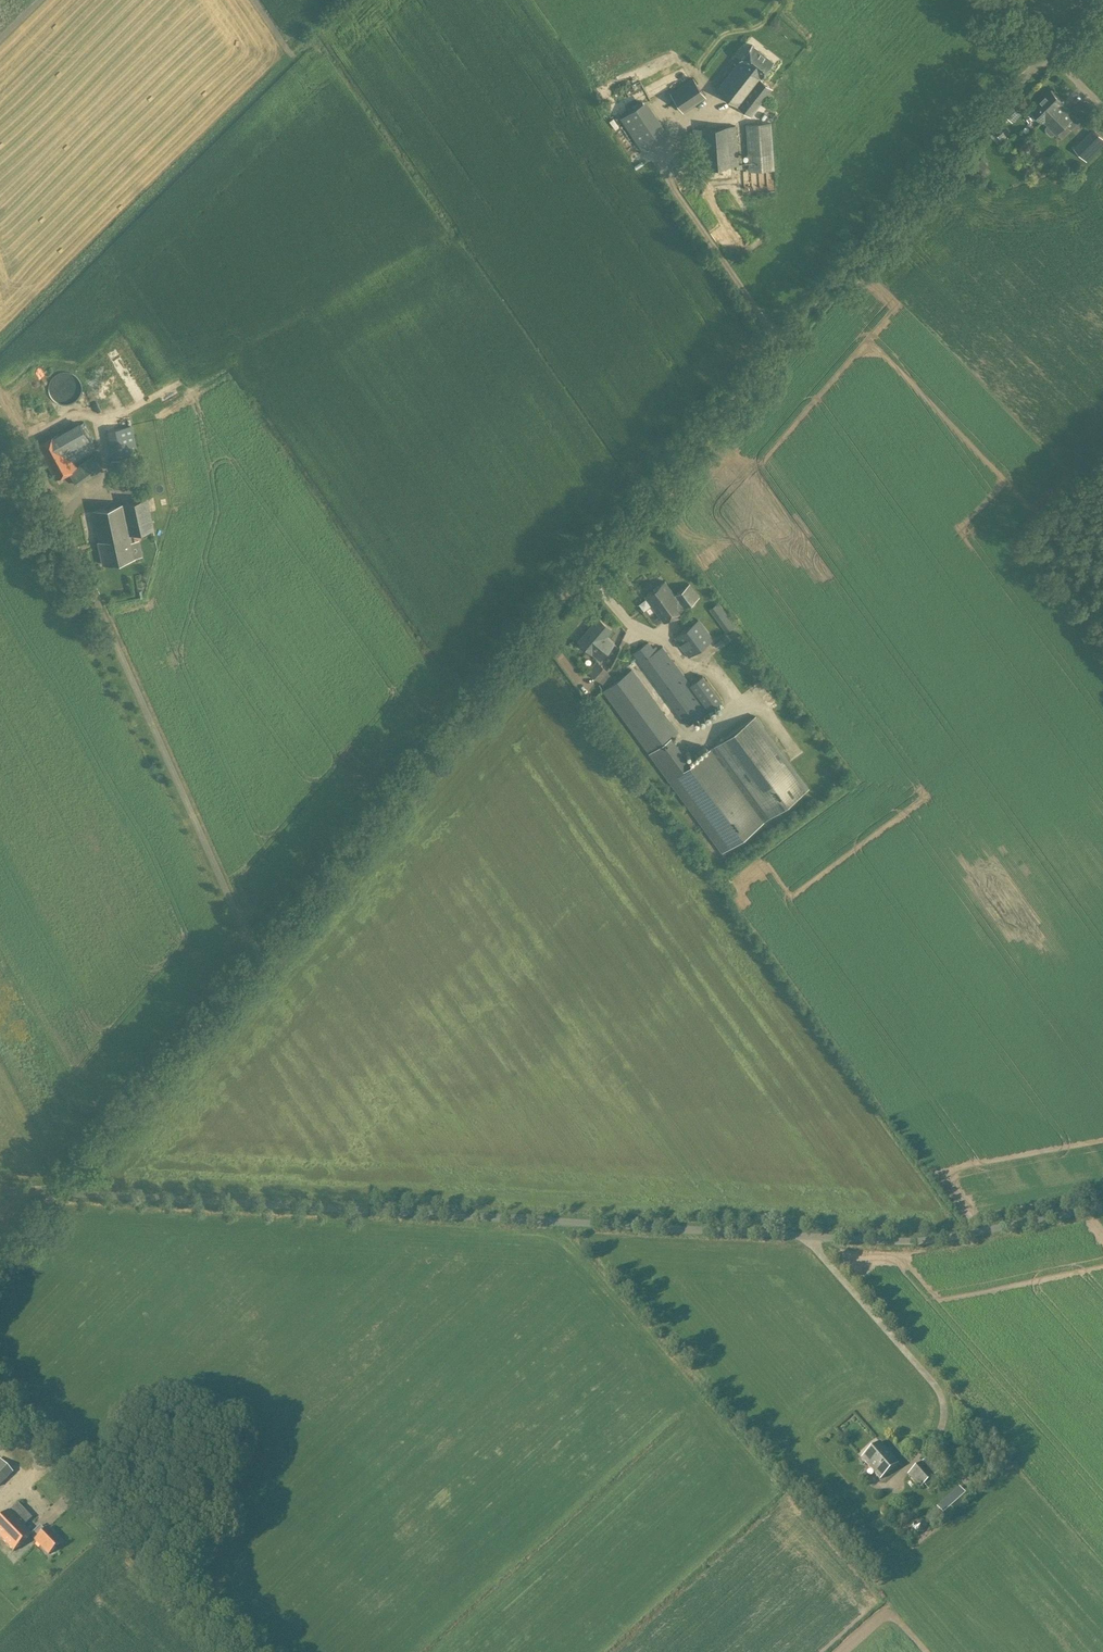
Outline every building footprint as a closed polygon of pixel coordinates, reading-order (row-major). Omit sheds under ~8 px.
[(759,79),(772,61),(752,45),(740,61),(716,90),(749,116),(771,89),(759,79)] [(693,79),(671,93),(683,111),(705,97),(693,79)] [(1053,135),(1055,133),(1056,134),(1058,132),(1063,137),(1071,129),(1066,124),(1075,115),(1062,103),(1063,102),(1051,90),(1032,109),(1044,121),(1044,122),(1047,126),(1046,127),(1046,130),(1051,135),(1053,135)] [(1081,98),(1073,107),(1078,111),(1086,102),(1081,98)] [(668,133),(646,100),(620,117),(643,151),(668,133)] [(1012,104),(1004,112),(1008,117),(1016,109),(1012,104)] [(749,172),(774,170),(770,123),(746,125),(749,172)] [(696,170),(738,166),(736,126),(693,131),(696,170)] [(1087,160),(1097,150),(1084,137),(1074,147),(1087,160)] [(980,173),(988,165),(981,158),(973,166),(980,173)] [(55,480),(68,472),(77,467),(76,466),(74,462),(95,450),(79,422),(36,446),(55,480)] [(112,457),(137,452),(130,426),(106,431),(112,457)] [(76,466),(77,467),(68,472),(77,486),(102,467),(93,455),(76,466)] [(128,468),(125,457),(111,461),(113,471),(128,468)] [(148,498),(122,504),(93,511),(99,541),(97,541),(102,565),(135,558),(130,535),(154,530),(148,498)] [(663,623),(684,608),(699,598),(689,585),(674,595),(665,582),(644,597),(651,606),(642,612),(646,618),(655,612),(663,623)] [(83,590),(71,595),(75,604),(87,599),(83,590)] [(727,633),(735,626),(718,603),(709,610),(727,633)] [(605,637),(611,630),(598,618),(578,642),(600,660),(613,644),(605,637)] [(689,658),(713,639),(699,620),(674,639),(689,658)] [(708,710),(721,701),(702,675),(690,685),(662,647),(655,650),(648,642),(632,654),(686,727),(708,710)] [(589,673),(599,681),(602,684),(610,674),(607,672),(608,671),(598,663),(589,673)] [(649,755),(678,733),(631,669),(602,691),(649,755)] [(756,715),(714,746),(668,780),(721,852),(809,788),(756,715)] [(880,1480),(898,1464),(879,1443),(861,1459),(880,1480)] [(920,1490),(939,1472),(927,1458),(907,1475),(920,1490)] [(13,1474),(0,1461),(0,1487),(13,1474)] [(943,1514),(965,1494),(959,1487),(937,1507),(943,1514)] [(17,1505),(10,1512),(24,1527),(31,1520),(17,1505)] [(10,1512),(9,1511),(0,1520),(0,1539),(13,1553),(30,1536),(32,1535),(32,1534),(24,1527),(10,1512)] [(32,1534),(32,1535),(30,1536),(35,1541),(35,1542),(48,1556),(61,1543),(48,1529),(45,1532),(40,1526),(32,1534)]
